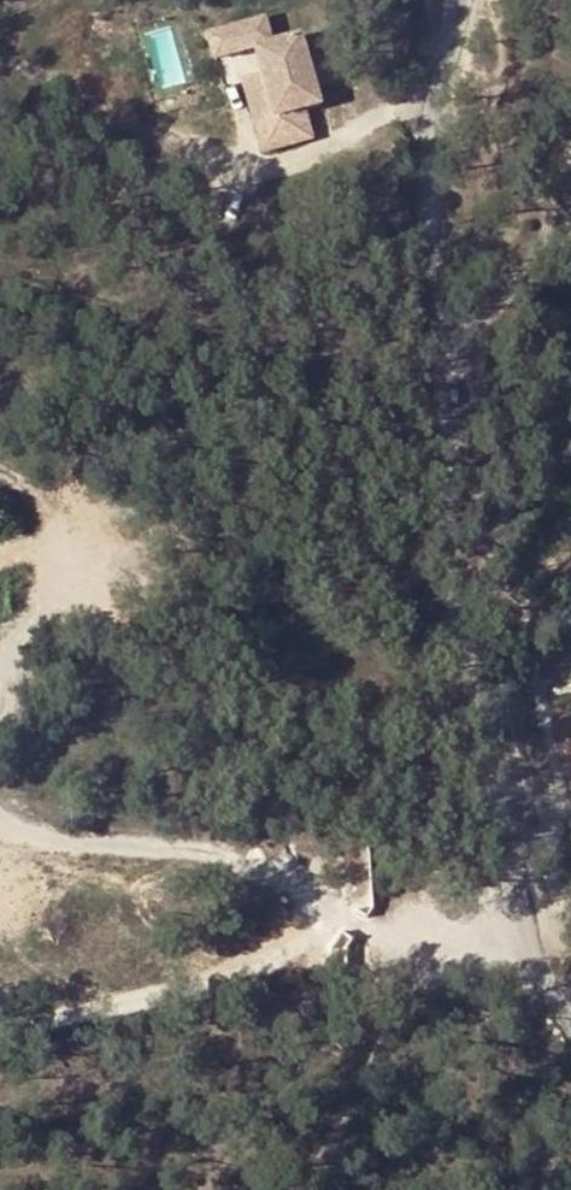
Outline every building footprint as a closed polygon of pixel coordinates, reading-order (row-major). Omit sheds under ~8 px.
[(270,45),(262,20),(223,30),(230,55),(251,49),(260,83),(273,119),(251,127),(259,157),(310,141),(301,111),(321,105),(317,91),(310,65),(301,35),(270,45)] [(230,55),(223,30),(207,34),(214,59),(230,55)] [(310,65),(317,91),(329,87),(321,61),(310,65)] [(273,119),(260,83),(239,88),(251,127),(273,119)]
